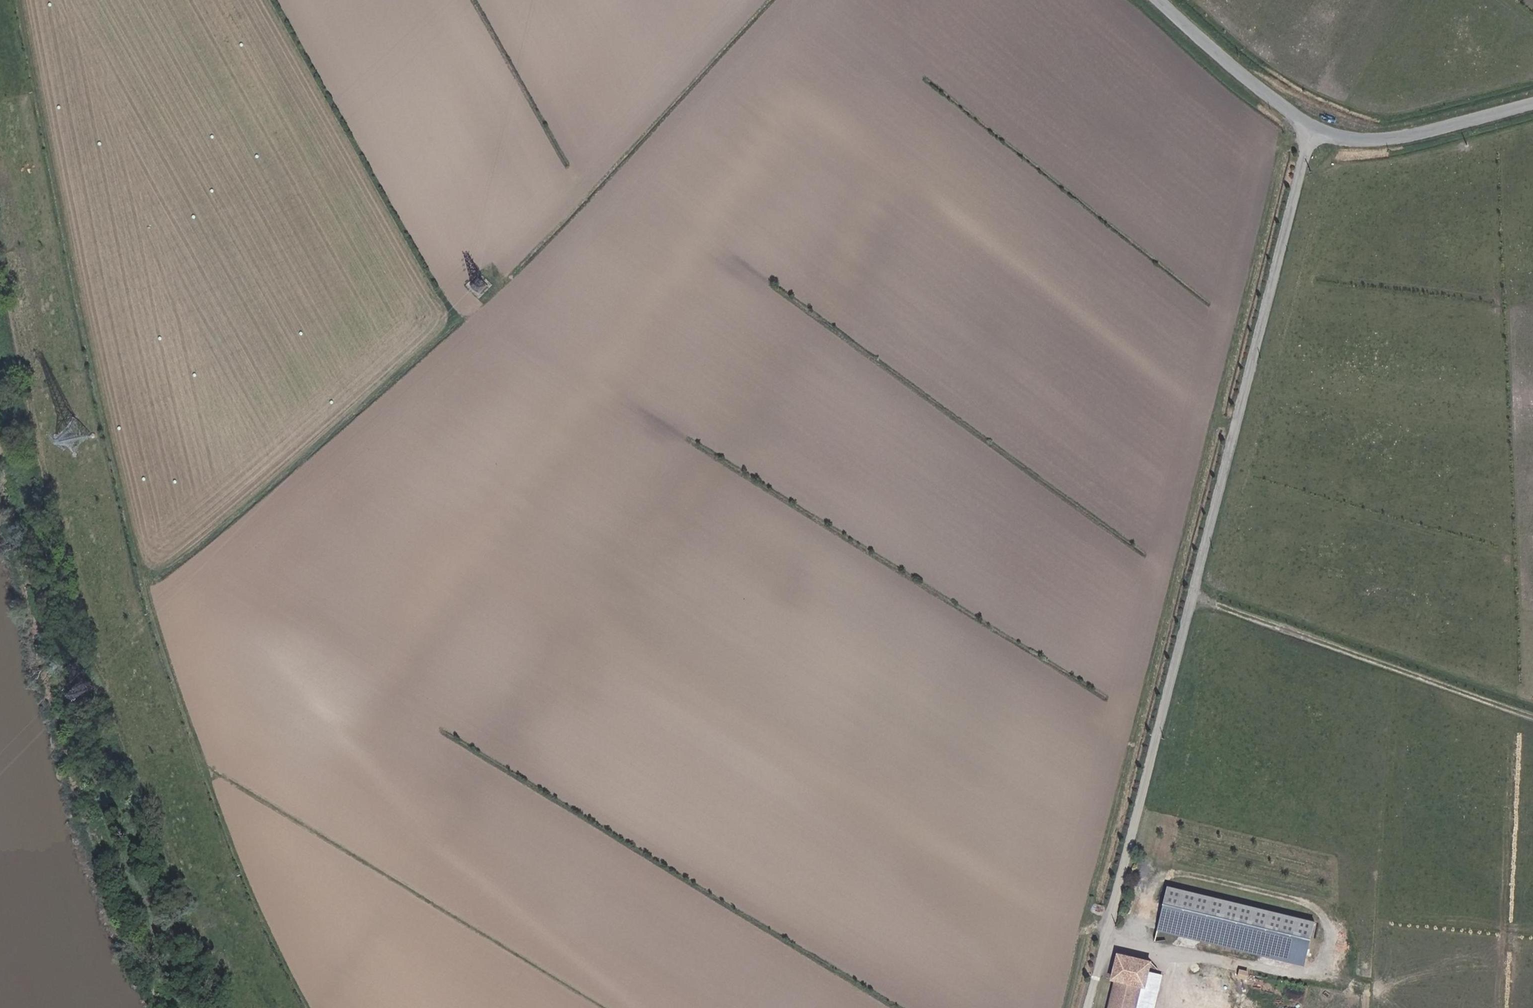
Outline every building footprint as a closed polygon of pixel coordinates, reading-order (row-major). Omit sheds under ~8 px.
[(1168,897),(1158,940),(1305,975),(1316,932),(1168,897)] [(1142,1003),(1146,1002),(1152,972),(1118,965),(1113,994),(1115,995),(1112,1007),(1141,1007),(1142,1003)]
